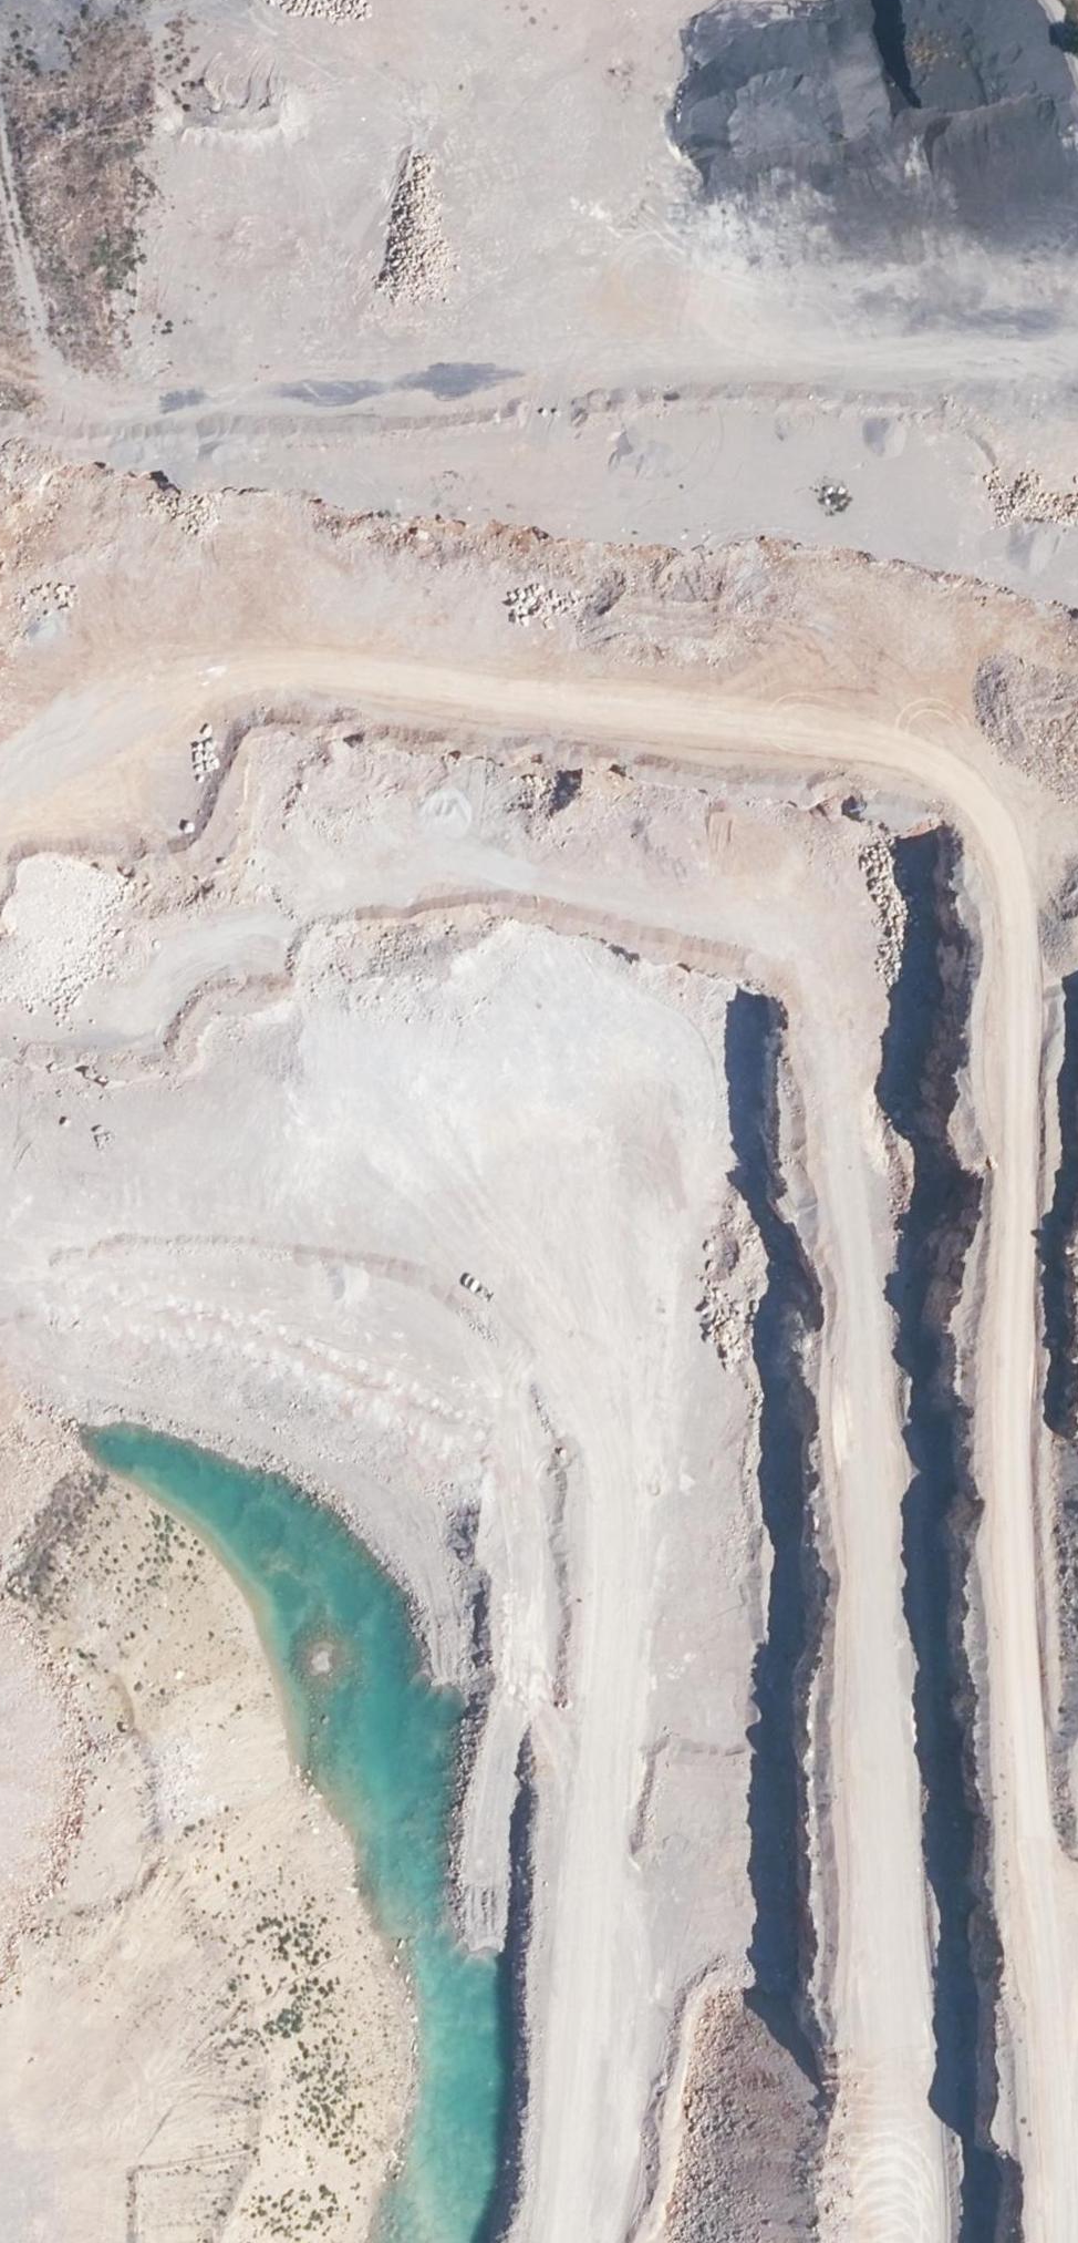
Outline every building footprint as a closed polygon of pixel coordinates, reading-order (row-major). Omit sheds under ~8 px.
[(484,973),(483,1003),(499,1004),(501,974),(484,973)] [(526,1013),(542,1013),(544,982),(528,981),(526,1013)] [(324,992),(328,1020),(344,1018),(341,990),(324,992)] [(322,1294),(326,1275),(298,1270),(295,1288),(322,1294)]
